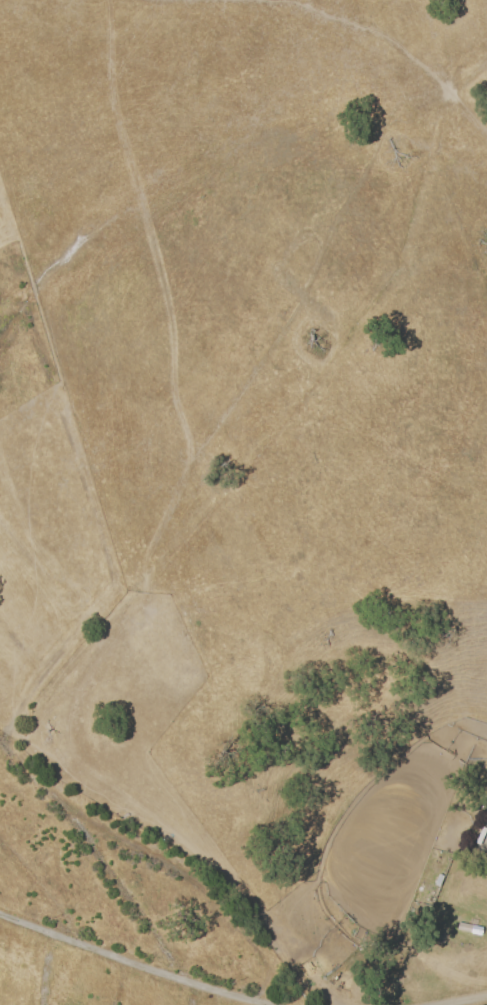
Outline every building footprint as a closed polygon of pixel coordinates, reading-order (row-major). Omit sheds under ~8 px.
[(457,931),(459,924),(473,927),(471,934),(457,931)]
